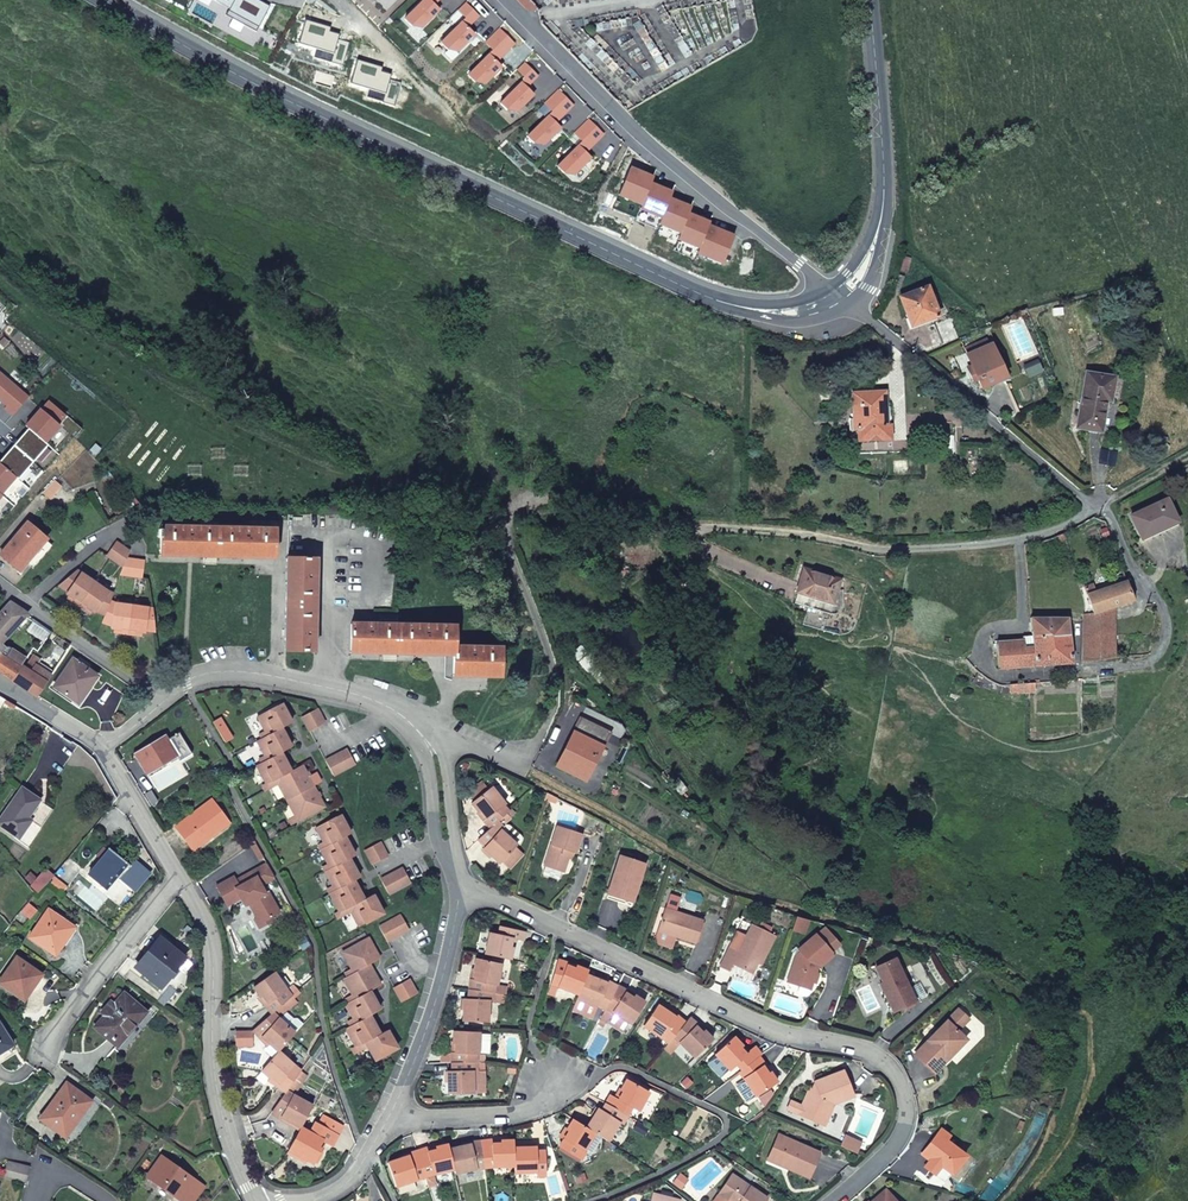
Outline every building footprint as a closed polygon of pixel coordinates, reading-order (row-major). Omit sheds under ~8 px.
[(438,0),(424,0),(404,20),(412,27),(416,23),(421,29),(439,11),(433,5),(438,0)] [(524,6),(532,9),(534,7),(528,0),(517,0),(524,6)] [(477,16),(464,3),(457,9),(465,18),(439,42),(446,49),(450,46),(455,52),(473,35),(466,27),(477,16)] [(513,43),(498,27),(484,41),(492,50),(466,74),(473,81),(477,77),(482,83),(500,67),(495,61),(513,43)] [(536,77),(522,63),(511,75),(519,83),(498,104),(505,110),(509,107),(515,112),(532,95),(524,88),(536,77)] [(549,114),(556,122),(575,105),(559,89),(544,102),(552,111),(549,114)] [(534,142),(545,144),(562,128),(556,122),(549,114),(527,135),(534,142)] [(579,143),(587,152),(605,134),(589,118),(574,132),(582,140),(579,143)] [(587,152),(579,143),(557,165),(565,173),(575,174),(593,157),(587,152)] [(643,203),(652,180),(655,174),(643,169),(631,164),(619,194),(643,203)] [(661,217),(670,196),(673,189),(662,184),(652,180),(643,203),(640,209),(661,217)] [(681,231),(689,211),(691,205),(681,201),(670,196),(661,217),(659,223),(681,231)] [(700,247),(709,223),(711,219),(700,215),(689,211),(681,231),(678,238),(700,247)] [(723,262),(735,233),(722,228),(709,223),(700,247),(698,252),(723,262)] [(926,285),(896,297),(908,328),(939,316),(926,285)] [(965,347),(968,353),(987,346),(984,339),(965,347)] [(981,390),(1003,381),(988,346),(987,346),(968,353),(967,354),(981,390)] [(14,414),(29,397),(0,373),(0,398),(7,404),(5,407),(14,414)] [(1084,374),(1074,427),(1100,431),(1105,401),(1109,402),(1113,379),(1084,374)] [(853,425),(849,425),(850,439),(889,438),(887,408),(883,408),(882,392),(852,393),(853,425)] [(29,428),(46,442),(60,425),(58,423),(64,415),(47,401),(26,425),(29,428)] [(14,445),(34,461),(48,444),(46,442),(29,428),(14,445)] [(951,450),(952,438),(944,438),(944,451),(951,450)] [(0,461),(0,463),(16,476),(19,479),(34,461),(14,445),(0,461)] [(16,476),(0,463),(0,493),(1,494),(16,476)] [(52,479),(42,491),(49,496),(58,485),(52,479)] [(1164,503),(1130,518),(1141,540),(1174,524),(1164,503)] [(19,570),(46,539),(27,522),(0,553),(0,554),(19,570)] [(163,554),(275,556),(275,527),(163,525),(163,554)] [(108,555),(124,566),(127,558),(130,550),(117,542),(108,555)] [(127,558),(124,566),(121,574),(142,576),(144,560),(127,558)] [(318,622),(320,558),(291,558),(288,650),(317,651),(318,622)] [(79,605),(95,581),(81,572),(77,569),(59,584),(68,590),(67,592),(73,597),(72,599),(79,605)] [(842,582),(836,580),(803,570),(794,592),(797,593),(793,604),(824,615),(831,613),(838,607),(842,582)] [(1110,585),(1081,597),(1083,603),(1088,604),(1088,616),(1083,617),(1080,663),(1111,659),(1112,610),(1131,602),(1122,575),(1109,580),(1110,585)] [(108,591),(95,581),(79,605),(86,610),(88,607),(95,612),(97,609),(106,613),(111,601),(114,593),(108,591)] [(116,602),(111,601),(106,613),(103,621),(112,624),(112,627),(120,628),(119,632),(127,633),(131,605),(116,602)] [(11,603),(0,614),(0,645),(2,642),(28,615),(11,603)] [(153,608),(131,605),(127,633),(136,635),(137,631),(145,632),(145,630),(154,631),(153,608)] [(1067,618),(1040,619),(1040,632),(1030,633),(1030,638),(1030,645),(1022,645),(1021,641),(993,644),(996,673),(1066,664),(1067,618)] [(1040,632),(1040,619),(1030,620),(1030,633),(1040,632)] [(374,623),(353,623),(352,652),(455,655),(454,675),(479,675),(500,675),(501,647),(455,646),(455,625),(374,623)] [(1,652),(0,653),(0,671),(1,671),(15,681),(24,667),(23,667),(29,657),(15,648),(13,650),(10,648),(5,655),(1,652)] [(36,655),(27,669),(31,671),(37,662),(39,664),(42,659),(36,655)] [(99,674),(72,656),(51,686),(78,704),(99,674)] [(24,667),(15,681),(38,694),(52,671),(39,664),(37,662),(31,671),(27,669),(24,667)] [(1009,694),(1028,692),(1035,691),(1035,683),(1008,685),(1009,694)] [(18,703),(0,693),(0,701),(14,710),(18,703)] [(282,703),(258,716),(265,729),(258,733),(261,738),(284,727),(292,722),(286,710),(282,703)] [(316,708),(301,716),(308,729),(327,719),(319,706),(316,708)] [(226,742),(234,738),(221,716),(213,721),(226,742)] [(584,778),(607,730),(578,716),(555,764),(584,778)] [(287,733),(284,727),(261,738),(257,740),(265,755),(260,757),(262,762),(283,751),(294,745),(287,733)] [(166,734),(133,753),(147,776),(177,758),(179,762),(192,754),(179,732),(169,738),(166,734)] [(355,760),(348,746),(324,759),(334,777),(357,764),(355,760)] [(286,758),(283,751),(262,762),(256,765),(266,784),(293,770),(286,758)] [(303,765),(293,770),(266,784),(262,786),(265,791),(279,784),(287,800),(315,785),(321,782),(316,772),(309,776),(307,773),(303,765)] [(471,798),(485,787),(480,781),(466,793),(471,798)] [(507,809),(489,784),(485,787),(471,798),(467,801),(473,808),(489,827),(505,811),(507,809)] [(320,796),(315,785),(287,800),(296,815),(289,819),(292,825),(326,807),(320,796)] [(22,788),(0,820),(0,824),(20,837),(32,820),(41,826),(53,809),(22,788)] [(151,807),(159,802),(151,789),(143,794),(151,807)] [(557,798),(545,792),(544,798),(554,803),(557,798)] [(212,797),(173,825),(192,853),(232,825),(212,797)] [(489,827),(477,838),(482,843),(479,846),(485,851),(497,863),(500,861),(513,847),(521,839),(520,835),(509,824),(503,823),(511,817),(505,811),(489,827)] [(345,824),(340,814),(316,827),(324,841),(318,845),(321,851),(346,837),(351,834),(345,824)] [(556,825),(543,865),(564,872),(569,858),(575,860),(583,834),(556,825)] [(349,843),(346,837),(321,851),(328,863),(322,867),(325,872),(351,858),(356,855),(349,843)] [(365,850),(373,864),(391,854),(383,840),(365,850)] [(264,857),(255,842),(251,845),(259,860),(264,857)] [(107,890),(119,877),(120,878),(130,867),(109,849),(107,851),(103,847),(97,855),(101,858),(87,874),(107,890)] [(521,853),(513,847),(500,861),(508,868),(513,862),(521,853)] [(619,853),(606,893),(634,902),(648,863),(619,853)] [(353,863),(351,858),(325,872),(332,885),(327,888),(330,894),(355,880),(361,876),(353,863)] [(275,877),(266,862),(236,879),(234,875),(215,885),(228,906),(241,898),(245,907),(248,905),(255,917),(252,918),(259,929),(275,919),(273,916),(281,911),(265,883),(275,877)] [(404,866),(381,879),(391,895),(413,883),(404,866)] [(47,881),(53,874),(46,868),(38,878),(31,872),(24,879),(36,893),(47,881)] [(67,885),(53,874),(47,881),(62,893),(67,885)] [(358,886),(355,880),(330,894),(339,911),(365,898),(358,886)] [(374,893),(365,898),(339,911),(337,913),(340,918),(353,912),(361,927),(386,915),(379,902),(374,893)] [(670,894),(666,907),(678,910),(682,897),(670,894)] [(38,910),(29,903),(21,912),(30,919),(38,910)] [(678,910),(666,907),(658,931),(676,937),(697,944),(705,919),(678,910)] [(57,951),(74,927),(49,910),(31,937),(44,946),(46,943),(57,951)] [(380,925),(389,940),(410,929),(401,913),(380,925)] [(810,920),(796,917),(792,930),(806,934),(810,920)] [(777,935),(751,924),(746,934),(738,931),(720,966),(730,970),(733,964),(754,973),(758,963),(763,965),(777,935)] [(483,954),(508,960),(508,958),(511,946),(508,945),(510,937),(521,939),(523,930),(498,925),(497,933),(488,931),(483,954)] [(817,932),(833,952),(842,945),(825,925),(817,932)] [(658,931),(654,943),(673,949),(676,937),(658,931)] [(819,965),(834,953),(833,952),(817,932),(816,932),(797,948),(800,952),(796,954),(788,981),(811,989),(819,965)] [(181,954),(161,937),(139,964),(150,973),(148,976),(160,986),(169,976),(165,973),(181,954)] [(373,948),(367,938),(343,951),(353,968),(346,971),(348,976),(369,965),(379,959),(373,948)] [(919,1001),(898,955),(875,966),(882,982),(880,983),(894,1013),(919,1001)] [(17,956),(0,980),(0,983),(24,1000),(39,977),(24,966),(26,963),(17,956)] [(559,986),(576,992),(584,972),(585,968),(575,964),(574,966),(565,963),(566,961),(556,958),(549,983),(550,983),(556,985),(559,986)] [(466,991),(490,994),(490,986),(492,987),(497,965),(472,959),(470,972),(473,972),(471,981),(467,980),(466,991)] [(375,976),(369,965),(348,976),(345,978),(353,994),(347,997),(350,1003),(371,991),(380,986),(375,976)] [(289,988),(275,970),(253,986),(259,995),(257,997),(271,1015),(276,1011),(281,1016),(299,1002),(295,998),(301,993),(294,984),(289,988)] [(576,992),(574,996),(595,1005),(604,1008),(615,985),(584,972),(576,992)] [(395,987),(403,1002),(420,992),(415,983),(412,977),(395,987)] [(556,985),(550,983),(546,992),(553,995),(556,985)] [(616,983),(615,985),(604,1008),(599,1017),(605,1021),(611,1010),(613,1011),(627,1020),(630,1022),(645,1000),(633,994),(632,996),(625,991),(626,989),(616,983)] [(374,997),(371,991),(350,1003),(348,1004),(355,1017),(348,1021),(351,1027),(372,1016),(382,1010),(374,997)] [(489,1002),(490,994),(466,991),(465,1000),(461,1000),(460,1022),(485,1024),(486,1001),(489,1002)] [(147,1012),(125,992),(113,1006),(115,1007),(107,1017),(105,1015),(95,1027),(117,1046),(147,1012)] [(595,1005),(574,996),(569,1008),(590,1017),(595,1005)] [(641,1025),(664,1041),(670,1035),(681,1021),(655,1004),(641,1025)] [(959,1007),(948,1019),(960,1030),(971,1018),(959,1007)] [(280,1050),(297,1032),(281,1016),(276,1011),(271,1015),(252,1030),(267,1046),(269,1043),(278,1052),(280,1050)] [(613,1011),(606,1021),(621,1030),(627,1020),(613,1011)] [(681,1021),(670,1035),(677,1041),(692,1057),(711,1040),(701,1030),(699,1031),(692,1024),(694,1022),(686,1015),(681,1021)] [(375,1022),(372,1016),(351,1027),(348,1028),(358,1045),(381,1032),(375,1022)] [(948,1019),(915,1053),(936,1073),(969,1039),(960,1030),(948,1019)] [(2,1057),(15,1049),(0,1025),(0,1054),(2,1057)] [(388,1028),(381,1032),(358,1045),(353,1047),(356,1053),(370,1045),(380,1061),(400,1050),(394,1040),(388,1028)] [(236,1047),(253,1046),(252,1030),(236,1031),(236,1047)] [(449,1063),(474,1062),(474,1054),(476,1054),(477,1032),(452,1031),(451,1044),(454,1044),(453,1053),(449,1052),(449,1063)] [(667,1052),(677,1041),(670,1035),(664,1041),(660,1046),(667,1052)] [(758,1055),(760,1053),(753,1046),(745,1055),(739,1049),(742,1045),(731,1035),(712,1054),(729,1071),(735,1065),(740,1069),(758,1055)] [(280,1050),(278,1052),(263,1069),(273,1078),(275,1076),(281,1082),(279,1085),(289,1091),(303,1071),(297,1066),(280,1050)] [(476,1054),(474,1054),(474,1062),(482,1062),(482,1054),(476,1054)] [(763,1062),(758,1055),(740,1069),(737,1071),(756,1096),(777,1080),(769,1071),(767,1072),(761,1065),(763,1062)] [(474,1071),(474,1062),(449,1063),(449,1071),(446,1071),(446,1094),(470,1093),(470,1071),(474,1071)] [(808,1087),(800,1104),(796,1112),(823,1124),(832,1102),(852,1094),(842,1069),(813,1080),(815,1086),(811,1088),(808,1087)] [(289,1091),(274,1111),(282,1117),(303,1129),(315,1107),(297,1096),(311,1076),(303,1071),(289,1091)] [(720,1072),(713,1077),(713,1081),(715,1084),(719,1085),(726,1079),(726,1075),(724,1072),(720,1072)] [(603,1101),(625,1114),(629,1107),(636,1110),(647,1090),(624,1077),(617,1089),(619,1091),(614,1098),(607,1094),(603,1101)] [(686,1078),(681,1083),(686,1088),(691,1083),(686,1078)] [(92,1101),(71,1085),(65,1093),(61,1090),(40,1118),(49,1125),(50,1123),(58,1129),(68,1115),(77,1121),(92,1101)] [(796,1112),(800,1104),(789,1099),(786,1108),(796,1112)] [(592,1130),(605,1138),(616,1121),(619,1124),(625,1114),(603,1101),(598,1110),(595,1108),(584,1125),(592,1130)] [(580,1150),(592,1130),(584,1125),(569,1116),(562,1129),(565,1131),(557,1147),(579,1160),(583,1152),(580,1150)] [(303,1129),(290,1150),(315,1165),(322,1151),(320,1149),(324,1142),(334,1147),(344,1128),(325,1117),(320,1126),(317,1124),(312,1134),(303,1129)] [(953,1175),(969,1155),(949,1139),(952,1135),(942,1127),(920,1154),(928,1160),(924,1166),(935,1176),(942,1167),(953,1175)] [(787,1169),(808,1178),(819,1152),(777,1135),(769,1154),(789,1162),(787,1169)] [(854,1153),(859,1142),(844,1135),(839,1146),(854,1153)] [(480,1141),(483,1165),(483,1166),(513,1163),(512,1146),(512,1138),(499,1138),(499,1141),(490,1142),(490,1140),(480,1141)] [(448,1147),(453,1167),(454,1171),(473,1166),(483,1165),(480,1141),(448,1147)] [(424,1147),(415,1151),(424,1175),(453,1167),(448,1147),(447,1142),(434,1145),(435,1148),(425,1151),(424,1147)] [(512,1146),(513,1163),(513,1170),(535,1169),(536,1174),(544,1173),(543,1149),(543,1148),(535,1148),(535,1145),(512,1146)] [(424,1175),(415,1151),(386,1161),(394,1185),(424,1175)] [(766,1160),(787,1169),(789,1162),(769,1154),(766,1160)] [(162,1155),(147,1176),(182,1200),(193,1200),(204,1186),(162,1155)] [(4,1175),(26,1180),(30,1166),(9,1160),(4,1175)] [(680,1174),(674,1181),(678,1185),(684,1178),(680,1174)] [(731,1175),(719,1194),(729,1200),(732,1200),(733,1199),(736,1200),(765,1200),(768,1197),(731,1175)] [(871,1200),(898,1200),(887,1188),(871,1200)]
